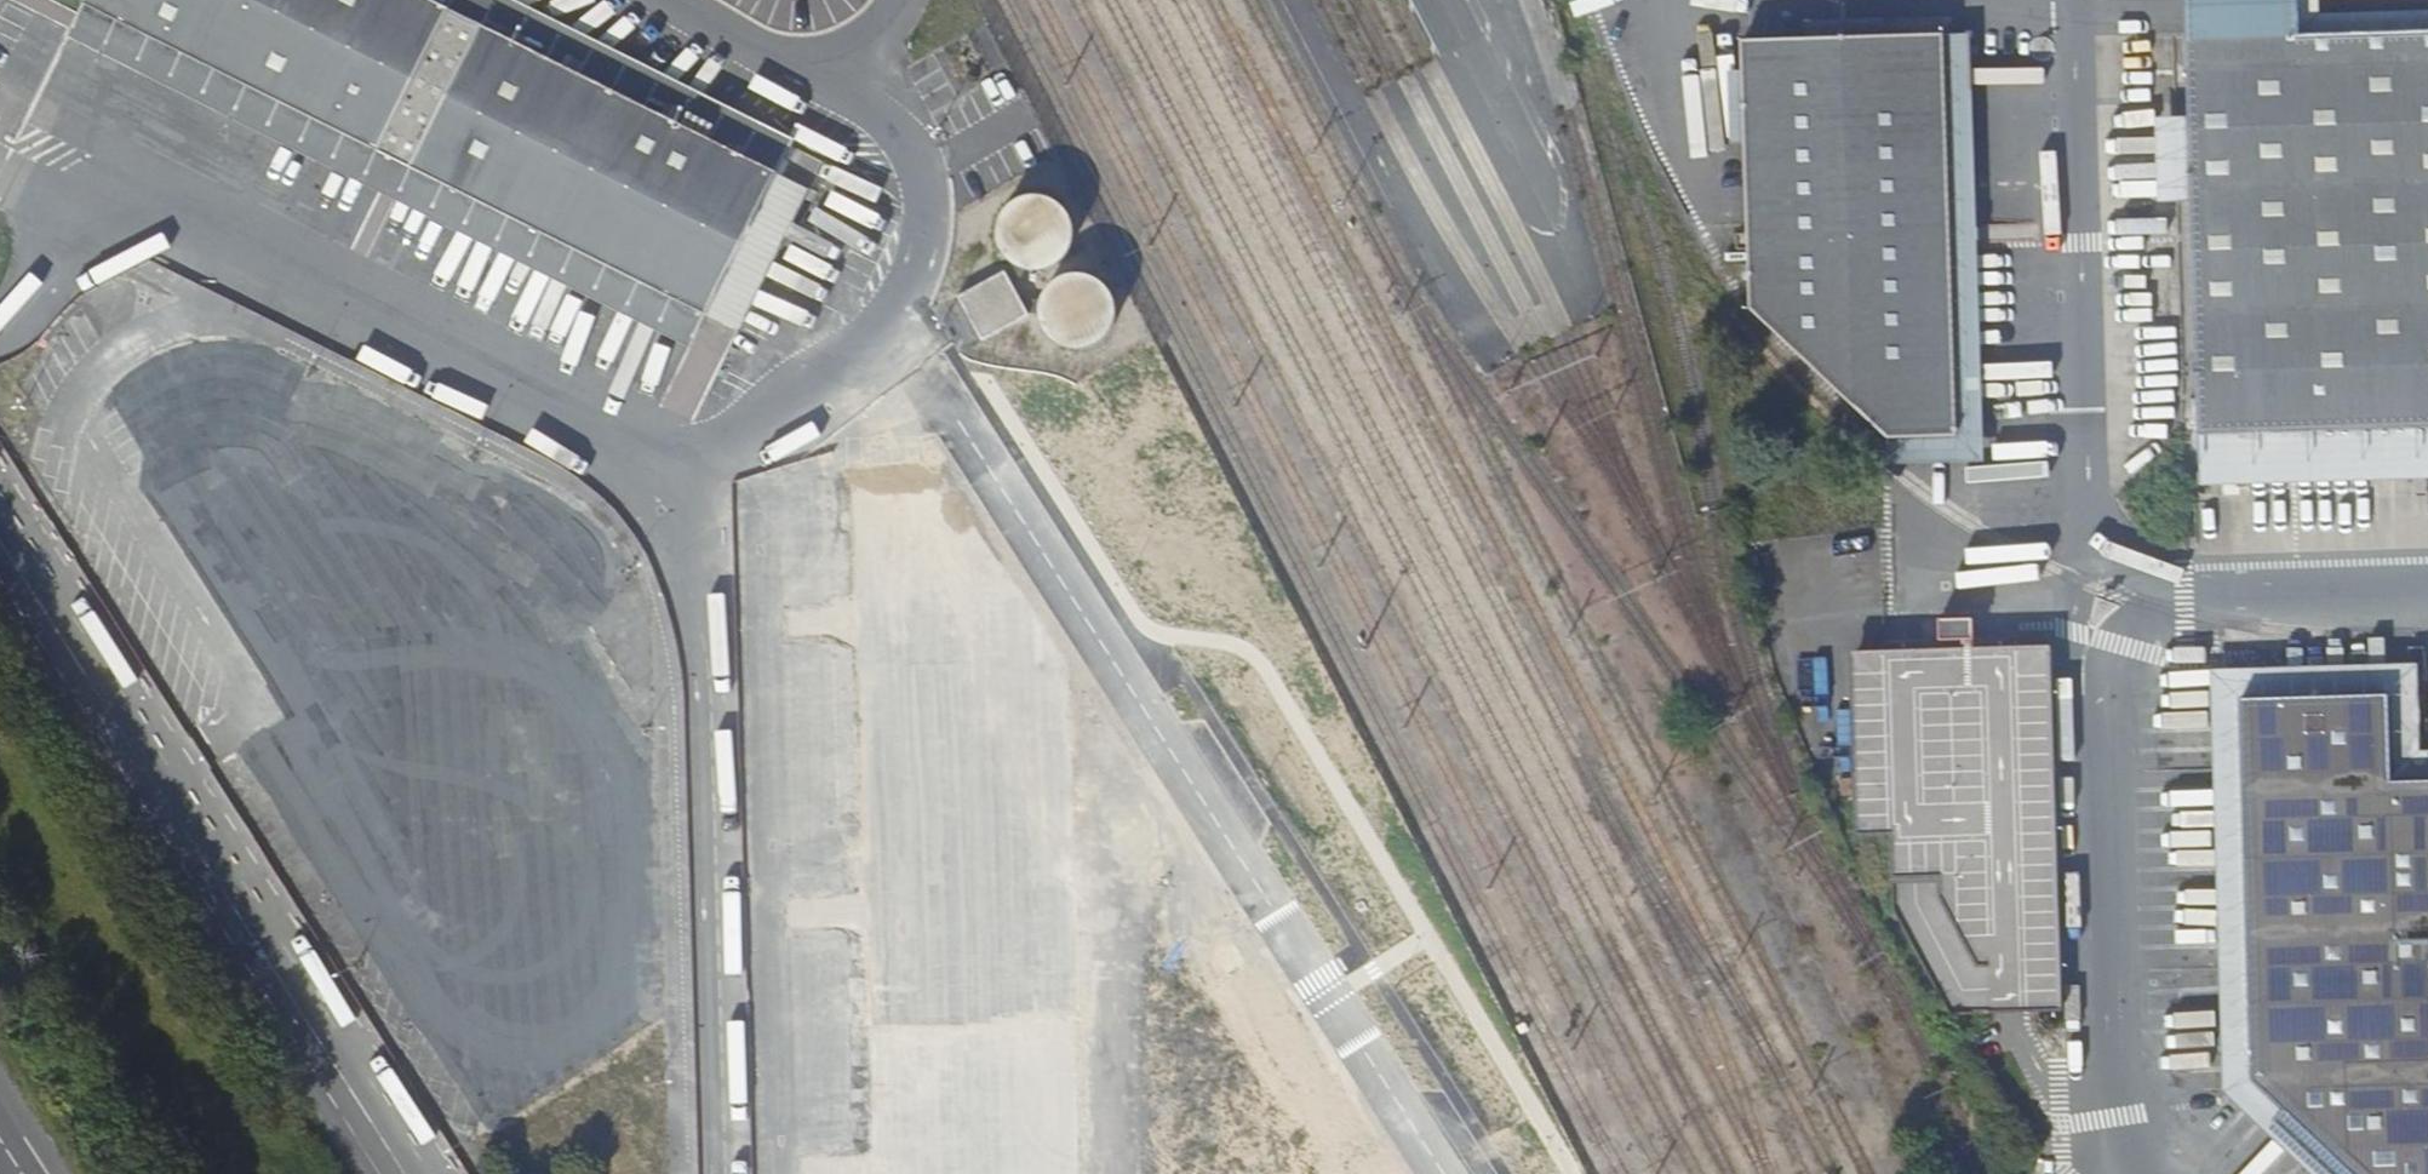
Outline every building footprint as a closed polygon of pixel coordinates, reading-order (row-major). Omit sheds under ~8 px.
[(85,4),(511,216),(498,244),(695,342),(709,315),(738,330),(810,188),(764,165),(775,141),(490,0),(454,0),(450,8),(434,0),(87,0),(85,4)] [(2205,487),(2427,481),(2427,0),(2192,0),(2205,487)] [(1885,37),(1884,18),(1841,20),(1807,21),(1808,40),(1885,37)] [(1970,35),(1944,36),(1958,437),(1890,436),(1892,460),(1987,460),(1970,35)] [(1958,437),(1944,36),(1885,37),(1808,40),(1742,41),(1743,74),(1745,144),(1750,310),(1890,436),(1958,437)] [(1745,144),(1743,74),(1728,75),(1730,144),(1745,144)] [(1016,266),(1028,271),(1040,272),(1052,269),(1063,262),(1071,252),(1076,239),(1076,226),(1071,214),(1063,203),(1051,196),(1038,194),(1025,196),(1014,201),(1005,211),(999,222),(998,234),(1000,247),(1007,257),(1016,266)] [(1004,272),(957,298),(981,342),(1028,316),(1004,272)] [(1057,344),(1068,349),(1081,350),(1093,347),(1104,340),(1112,330),(1116,317),(1116,304),(1112,292),(1103,282),(1092,275),(1079,272),(1066,274),(1054,280),(1045,289),(1040,300),(1039,313),(1041,325),(1047,336),(1057,344)] [(273,351),(245,362),(261,400),(289,389),(273,351)] [(181,505),(163,477),(143,490),(161,518),(181,505)] [(1973,618),(1939,619),(1940,641),(1963,640),(1974,640),(1973,618)] [(1974,648),(1974,640),(1963,640),(1963,648),(1974,648)] [(1963,648),(1850,652),(1855,836),(1891,835),(1894,910),(1950,1014),(2063,1011),(2051,645),(2015,647),(1974,648),(1963,648)] [(2354,1173),(2427,1173),(2427,780),(2392,781),(2389,694),(2241,699),(2253,1080),(2354,1173)]
